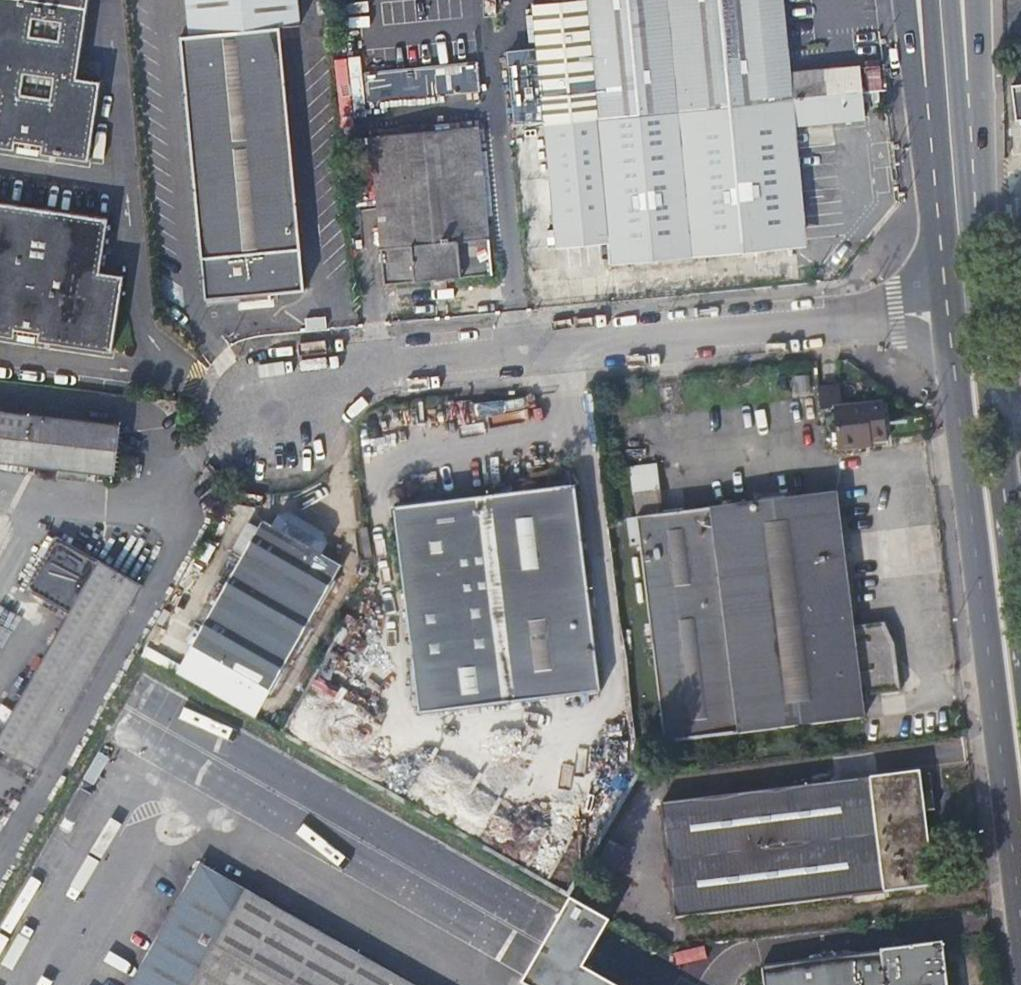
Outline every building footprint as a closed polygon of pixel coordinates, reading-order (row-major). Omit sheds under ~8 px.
[(0,93),(0,95),(0,145),(18,148),(38,152),(88,160),(100,78),(80,75),(91,0),(0,0),(0,93)] [(300,0),(185,0),(189,38),(179,39),(202,260),(207,301),(240,298),(241,305),(273,302),(272,295),(306,292),(302,251),(303,251),(283,28),(303,26),(300,0)] [(559,219),(607,214),(610,239),(612,262),(804,242),(792,125),(865,117),(860,69),(788,76),(780,0),(589,0),(593,44),(541,49),(559,219)] [(367,74),(370,102),(482,91),(479,62),(367,74)] [(402,136),(402,129),(376,131),(377,140),(373,140),(383,251),(382,251),(385,284),(495,274),(491,239),(490,239),(480,129),(453,132),(453,124),(436,125),(437,133),(402,136)] [(436,125),(402,129),(402,136),(437,133),(436,125)] [(38,152),(18,148),(17,154),(37,158),(38,152)] [(35,341),(110,351),(122,269),(100,266),(108,214),(0,200),(0,337),(10,338),(11,333),(36,336),(35,341)] [(607,214),(559,219),(562,244),(610,239),(607,214)] [(35,345),(35,341),(36,336),(11,333),(10,338),(10,342),(35,345)] [(859,444),(871,443),(886,442),(883,405),(841,409),(839,387),(820,389),(822,410),(835,409),(839,459),(860,457),(859,444)] [(0,411),(0,462),(114,476),(120,426),(0,411)] [(872,456),(871,443),(859,444),(860,457),(872,456)] [(394,510),(420,713),(599,692),(575,489),(394,510)] [(649,519),(685,515),(682,489),(646,493),(649,519)] [(853,629),(836,496),(685,515),(649,519),(638,520),(664,743),(864,719),(861,696),(900,692),(895,647),(885,625),(853,629)] [(237,571),(193,648),(271,693),(336,577),(342,566),(301,543),(307,533),(275,516),(269,526),(265,523),(259,531),(250,525),(228,566),(237,571)] [(57,534),(26,589),(67,612),(111,637),(142,582),(57,534)] [(178,640),(193,648),(237,571),(228,566),(223,562),(178,640)] [(336,577),(271,693),(281,698),(346,583),(336,577)] [(67,612),(0,730),(0,743),(38,766),(111,637),(67,612)] [(193,648),(177,675),(256,720),(271,693),(193,648)] [(922,814),(917,777),(917,773),(660,807),(675,922),(932,888),(922,814)] [(931,775),(917,777),(922,814),(936,812),(931,775)] [(246,894),(195,864),(126,984),(194,984),(246,894)] [(585,970),(614,913),(568,890),(521,984),(615,984),(585,970)] [(246,894),(194,984),(407,984),(246,894)] [(943,943),(763,967),(765,984),(949,984),(943,943)]
